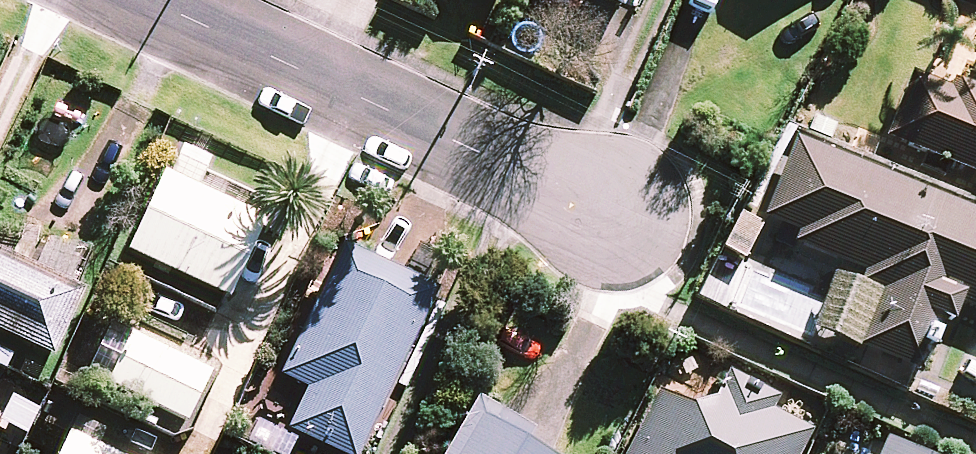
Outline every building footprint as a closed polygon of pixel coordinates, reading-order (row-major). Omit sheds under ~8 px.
[(887,133),(975,169),(975,83),(955,75),(952,83),(913,68),(887,133)] [(798,133),(766,213),(800,227),(796,239),(866,267),(862,278),(885,287),(863,342),(924,367),(947,312),(956,316),(962,300),(975,305),(975,205),(798,133)] [(265,220),(166,176),(136,243),(118,235),(105,264),(223,316),(265,220)] [(447,290),(352,244),(288,376),(314,389),(296,427),(351,453),(367,453),(447,290)] [(0,260),(0,332),(53,357),(81,298),(0,260)] [(215,374),(134,334),(108,385),(190,425),(215,374)] [(780,398),(733,373),(726,388),(713,381),(697,412),(673,400),(659,393),(627,453),(795,453),(807,430),(773,412),(780,398)] [(483,411),(528,437),(535,425),(478,393),(443,453),(458,453),(483,411)] [(528,437),(483,411),(458,453),(558,453),(528,437)] [(832,420),(817,453),(916,453),(832,420)] [(63,453),(111,453),(72,436),(63,453)]
